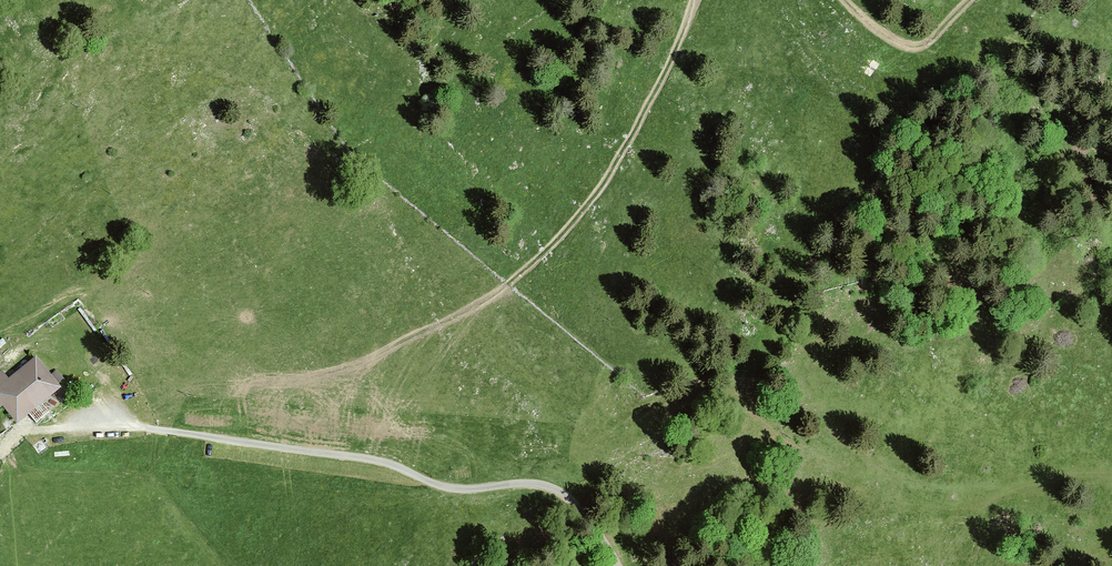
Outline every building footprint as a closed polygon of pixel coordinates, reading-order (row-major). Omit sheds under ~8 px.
[(4,404),(17,421),(58,388),(56,385),(63,380),(56,371),(50,377),(36,360),(10,381),(2,371),(0,373),(0,407),(4,404)]
